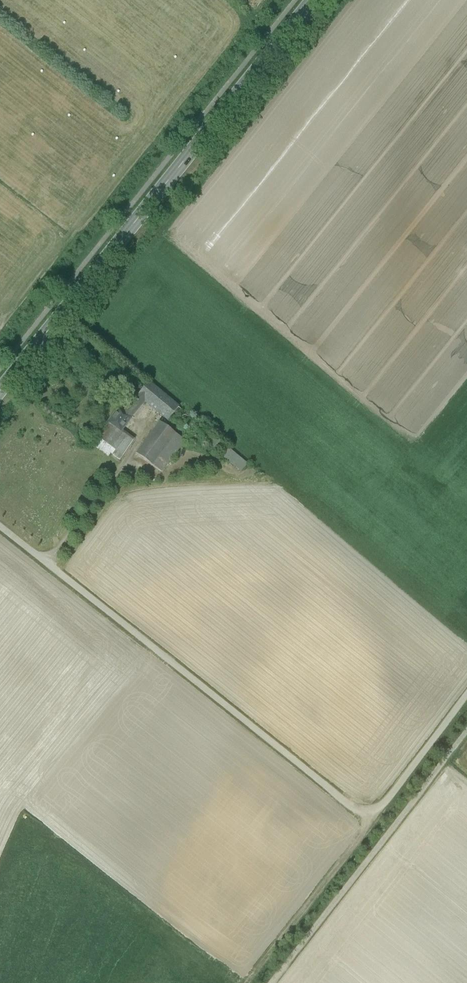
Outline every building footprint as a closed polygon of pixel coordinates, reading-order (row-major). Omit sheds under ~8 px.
[(178,408),(147,382),(137,395),(144,401),(167,421),(178,408)] [(127,412),(125,414),(130,418),(144,401),(137,395),(125,410),(127,412)] [(123,412),(119,409),(108,422),(120,432),(121,430),(126,424),(130,418),(125,414),(123,412)] [(120,432),(108,422),(97,435),(122,455),(134,440),(121,430),(120,432)] [(175,434),(159,422),(135,455),(151,467),(175,434)] [(175,434),(151,467),(159,473),(183,440),(175,434)] [(118,459),(122,455),(97,435),(91,443),(108,456),(111,453),(118,459)] [(246,463),(226,447),(219,456),(239,472),(246,463)]
